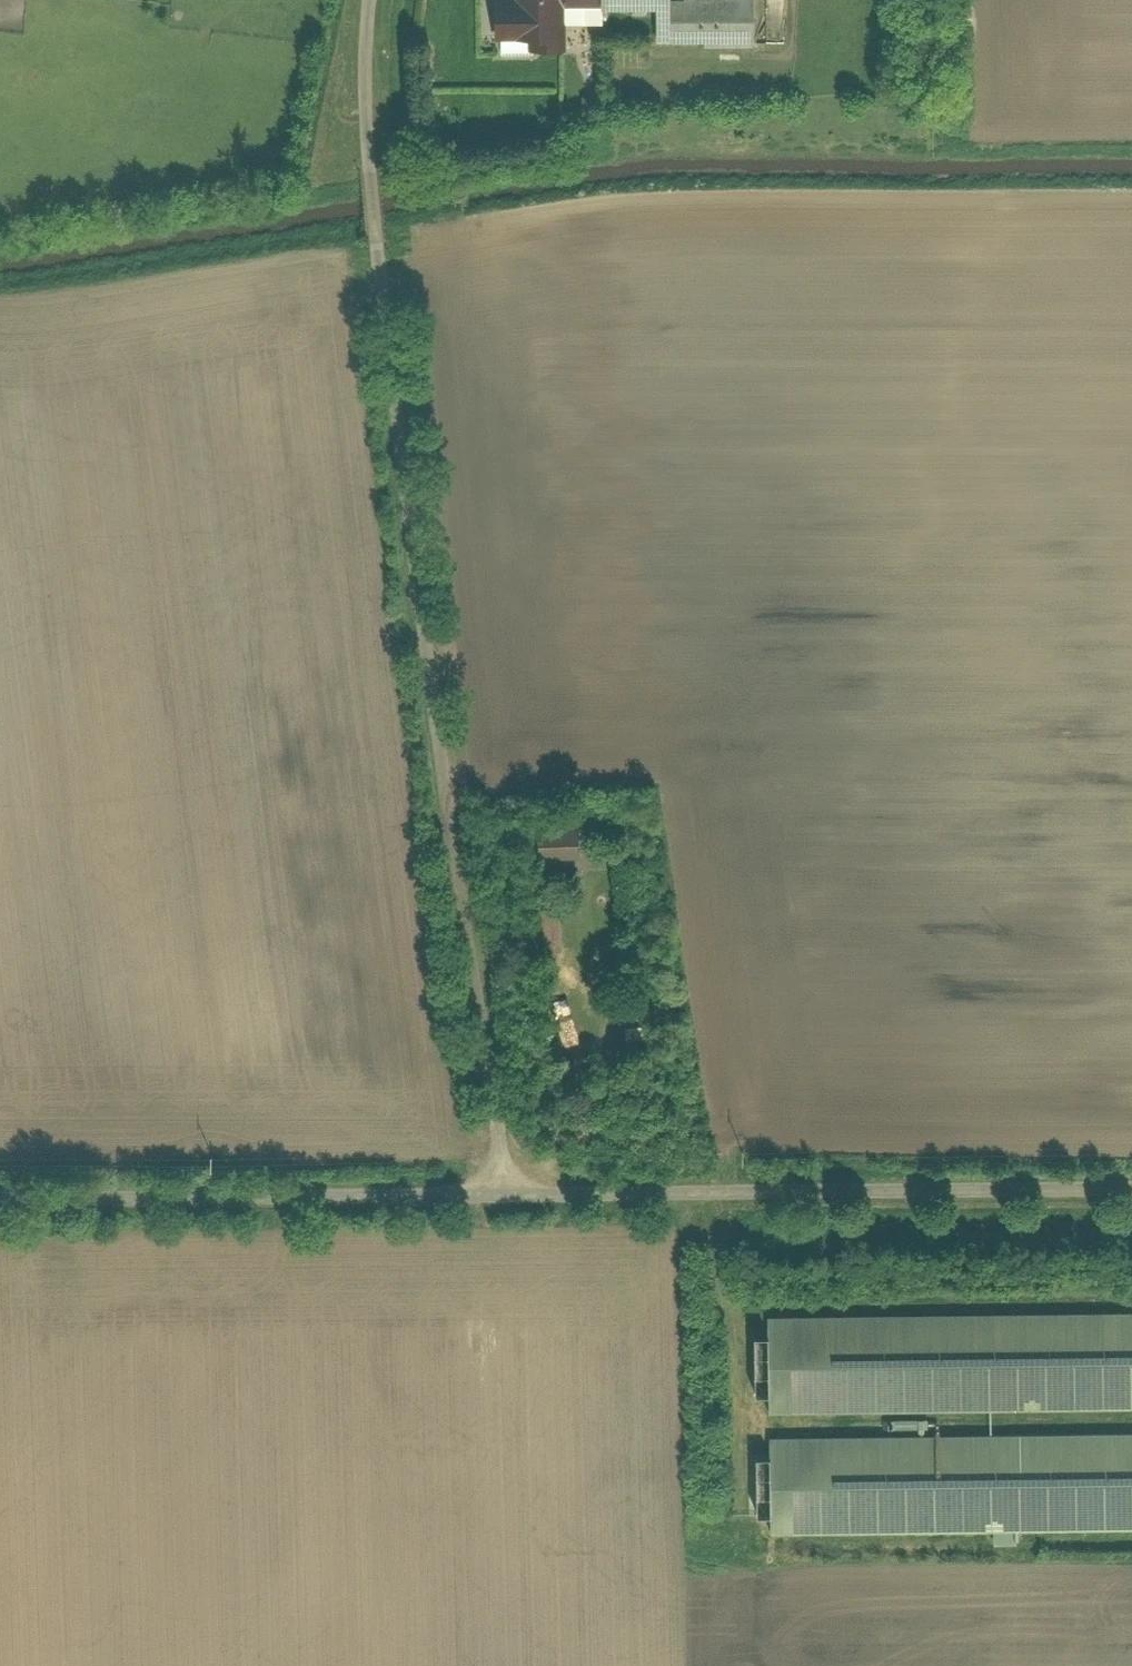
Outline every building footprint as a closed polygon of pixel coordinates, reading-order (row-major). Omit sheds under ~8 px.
[(494,39),(527,38),(527,48),(565,48),(564,21),(607,21),(607,5),(654,4),(654,40),(702,40),(702,43),(756,42),(755,0),(494,0),(494,39)] [(596,93),(579,93),(579,109),(597,108),(596,93)] [(582,830),(525,830),(525,866),(582,866),(582,830)] [(556,910),(535,912),(539,955),(560,954),(556,910)] [(764,1316),(764,1335),(750,1335),(751,1397),(767,1396),(767,1409),(1131,1402),(1131,1309),(764,1316)] [(765,1439),(766,1452),(750,1452),(751,1512),(768,1512),(768,1530),(1131,1523),(1131,1432),(765,1439)]
